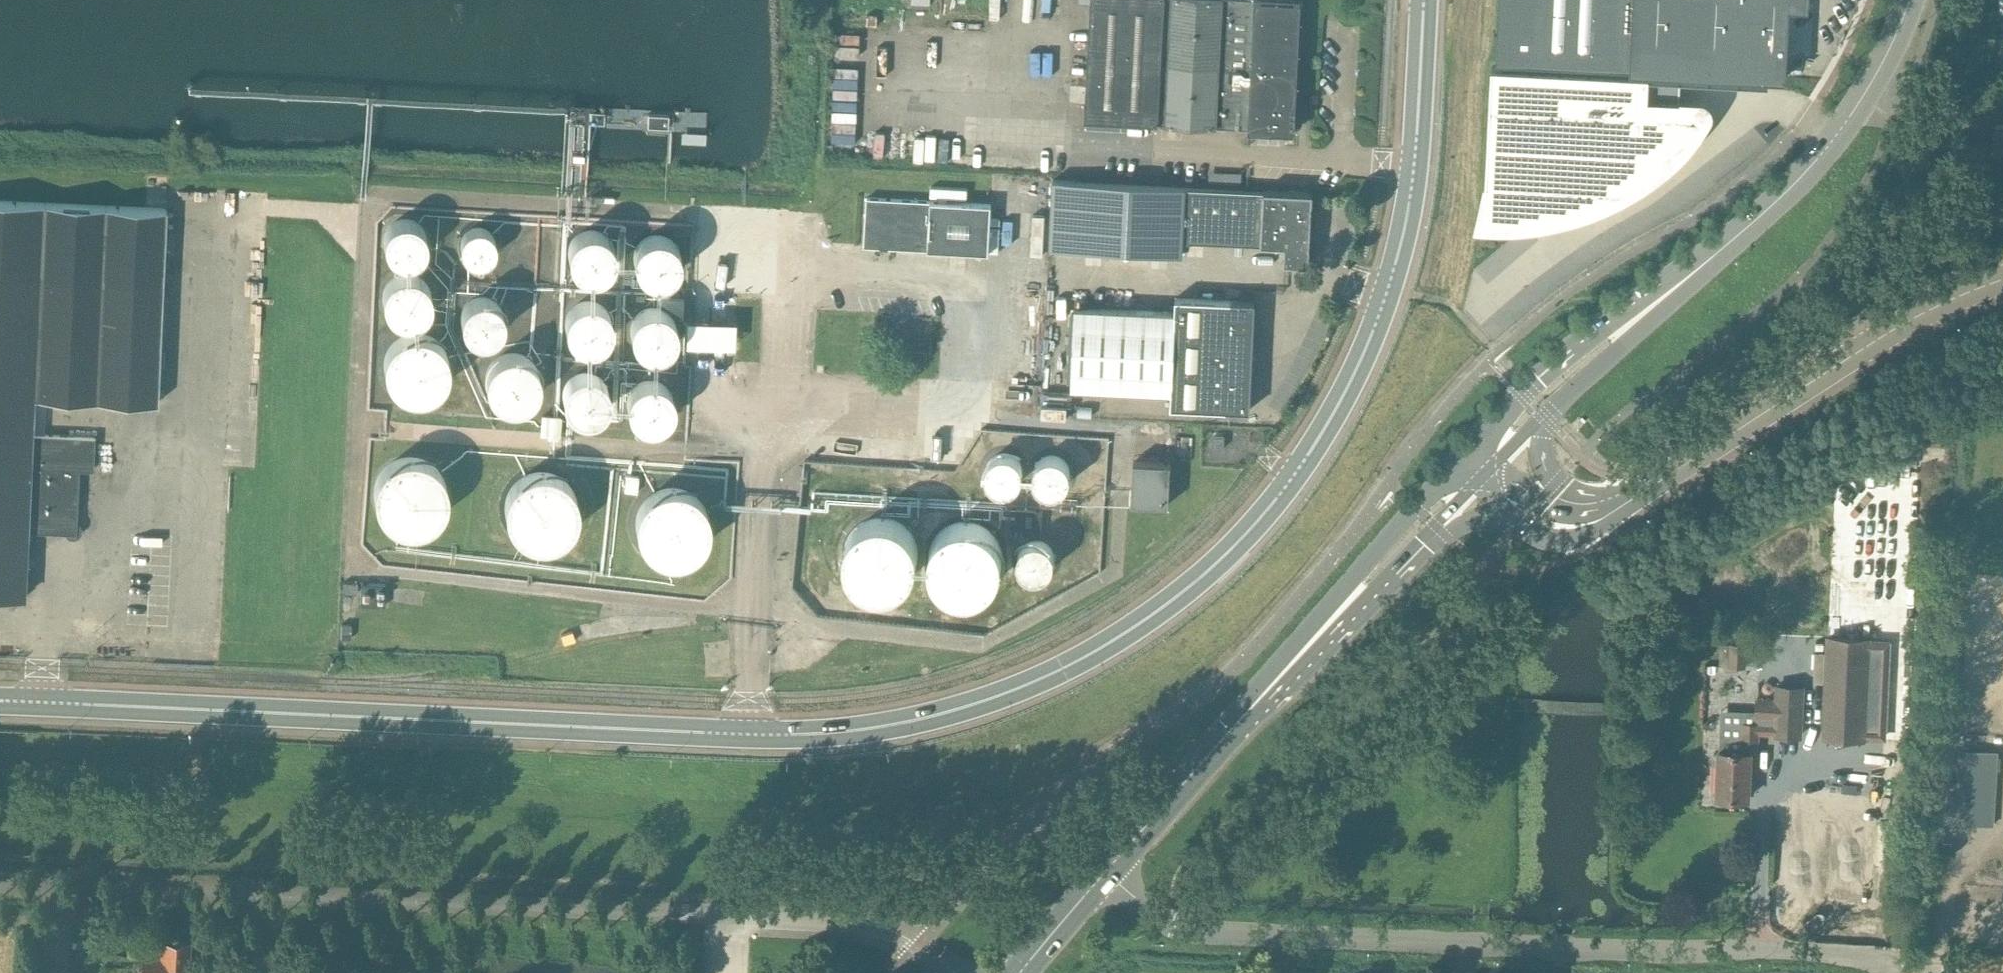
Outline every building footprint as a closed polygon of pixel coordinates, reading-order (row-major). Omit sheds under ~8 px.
[(1086,119),(1158,123),(1159,121),(1166,122),(1166,123),(1250,127),(1250,128),(1296,129),(1296,114),(1306,114),(1306,98),(1297,98),(1301,0),(1092,0),(1086,119)] [(1761,75),(1787,76),(1787,75),(1791,76),(1792,44),(1808,45),(1820,33),(1822,12),(1814,4),(1815,0),(1500,0),(1497,62),(1761,75)] [(1659,155),(1702,123),(1685,100),(1648,98),(1649,76),(1493,67),(1485,220),(1483,220),(1483,223),(1491,223),(1534,221),(1534,220),(1581,209),(1625,190),(1665,163),(1659,155)] [(1994,131),(1996,152),(2002,151),(2002,130),(1994,131)] [(152,176),(151,185),(161,185),(162,176),(152,176)] [(1074,182),(1053,181),(1051,226),(1071,227),(1074,182)] [(1261,245),(1264,192),(1185,187),(1076,182),(1072,249),(1182,255),(1182,241),(1261,245)] [(1264,191),(1264,192),(1261,245),(1285,246),(1285,264),(1310,265),(1313,193),(1264,191)] [(867,197),(864,245),(949,250),(951,201),(867,197)] [(989,252),(991,204),(951,201),(949,250),(989,252)] [(25,597),(28,538),(28,532),(76,534),(79,470),(93,471),(95,438),(33,435),(34,398),(158,404),(167,210),(0,202),(0,596),(25,597)] [(386,248),(386,250),(386,252),(386,254),(387,256),(387,258),(388,260),(389,262),(391,264),(392,265),(394,267),(395,268),(397,269),(399,270),(401,271),(403,271),(405,271),(407,272),(409,271),(412,271),(414,271),(416,270),(417,269),(419,268),(421,267),(423,265),(424,264),(425,262),(426,260),(427,258),(428,256),(429,254),(429,252),(429,250),(429,248),(429,246),(428,244),(427,242),(426,240),(425,238),(424,236),(423,234),(421,233),(419,232),(417,231),(416,230),(414,229),(411,229),(409,228),(407,228),(405,228),(403,229),(401,229),(399,230),(397,231),(395,232),(394,233),(392,234),(391,236),(389,238),(388,240),(387,242),(387,244),(386,246),(386,248)] [(461,244),(461,245),(461,247),(461,249),(461,251),(462,252),(463,254),(464,255),(465,257),(466,258),(467,259),(468,260),(472,262),(475,263),(478,263),(482,263),(484,262),(485,262),(488,260),(490,259),(491,258),(492,257),(493,255),(494,254),(495,252),(495,251),(496,249),(496,247),(496,245),(496,244),(496,242),(495,240),(495,239),(494,237),(493,235),(492,234),(491,233),(490,232),(488,231),(487,230),(485,229),(484,228),(482,228),(478,228),(475,228),(472,229),(468,231),(467,232),(466,233),(465,234),(464,235),(463,237),(462,239),(461,240),(461,242),(461,244)] [(568,251),(568,253),(568,255),(569,257),(569,259),(570,262),(571,264),(572,265),(573,267),(575,269),(577,270),(578,272),(580,273),(582,274),(584,275),(587,275),(589,275),(591,276),(593,275),(595,275),(598,275),(600,274),(602,273),(604,272),(605,270),(607,269),(609,267),(610,265),(611,264),(612,261),(613,259),(613,257),(614,255),(614,253),(614,251),(613,248),(613,246),(612,244),(611,242),(610,240),(609,238),(607,237),(605,235),(604,234),(602,233),(600,232),(598,231),(595,230),(593,230),(591,230),(589,230),(587,230),(584,231),(582,232),(580,233),(578,234),(577,235),(575,237),(573,238),(572,240),(571,242),(570,244),(569,246),(569,248),(568,251)] [(635,256),(635,258),(635,260),(635,263),(636,265),(636,267),(637,269),(639,271),(640,273),(642,275),(643,276),(645,278),(647,279),(649,280),(652,281),(654,281),(656,282),(658,282),(661,282),(663,281),(665,281),(668,280),(670,279),(672,278),(674,276),(675,275),(677,273),(678,271),(679,269),(680,267),(681,265),(682,263),(682,260),(682,258),(682,256),(682,253),(681,251),(680,249),(679,247),(678,245),(677,243),(675,241),(674,240),(672,238),(670,237),(668,236),(665,235),(663,235),(661,234),(658,234),(656,234),(654,235),(652,235),(649,236),(647,237),(645,238),(643,240),(642,241),(640,243),(639,245),(637,247),(636,249),(636,251),(635,253),(635,256)] [(383,296),(383,298),(383,300),(383,303),(384,305),(385,307),(386,310),(387,312),(388,314),(390,316),(392,317),(394,319),(396,320),(398,321),(400,322),(403,322),(405,323),(407,323),(410,323),(412,322),(415,322),(417,321),(419,320),(421,319),(423,317),(425,316),(426,314),(428,312),(429,310),(430,308),(431,305),(432,303),(432,301),(432,298),(432,296),(432,293),(431,291),(430,289),(429,286),(428,284),(426,282),(425,281),(423,279),(421,278),(419,276),(417,275),(415,274),(412,274),(410,274),(407,273),(405,274),(403,274),(400,274),(398,275),(396,276),(394,278),(392,279),(390,281),(388,282),(387,284),(386,286),(385,289),(384,291),(383,293),(383,296)] [(1821,286),(1818,290),(1817,292),(1823,297),(1827,292),(1821,286)] [(1252,337),(1254,300),(1175,297),(1175,311),(1174,333),(1252,337)] [(461,317),(461,319),(461,321),(462,323),(462,324),(463,326),(464,328),(465,330),(466,331),(467,333),(468,334),(470,335),(472,336),(473,337),(477,338),(479,338),(481,338),(483,338),(485,338),(487,338),(489,337),(490,336),(492,335),(495,333),(496,331),(497,330),(498,328),(499,326),(500,324),(500,323),(501,321),(501,319),(501,317),(500,315),(500,313),(499,311),(498,309),(497,308),(496,306),(495,305),(494,303),(492,302),(490,301),(489,300),(487,300),(485,299),(483,299),(481,299),(479,299),(477,299),(475,300),(473,300),(472,301),(470,302),(468,303),(467,305),(466,306),(465,308),(464,309),(463,311),(462,313),(462,315),(461,317)] [(568,322),(567,324),(568,326),(568,328),(568,330),(569,332),(570,334),(571,336),(572,338),(574,339),(575,341),(577,342),(579,343),(581,344),(583,345),(585,345),(589,345),(594,345),(596,345),(598,344),(600,343),(601,342),(603,341),(605,339),(606,337),(607,336),(608,334),(609,332),(610,330),(611,328),(611,326),(611,324),(611,322),(611,319),(610,317),(609,315),(608,313),(607,312),(606,310),(605,308),(603,307),(601,306),(600,304),(598,304),(596,303),(594,302),(591,302),(589,302),(587,302),(585,302),(583,303),(581,304),(579,304),(577,306),(575,307),(574,308),(572,310),(571,312),(570,313),(569,315),(568,317),(568,319),(568,322)] [(631,327),(631,330),(631,332),(631,334),(632,337),(632,339),(633,341),(635,343),(636,345),(638,346),(639,348),(641,349),(643,351),(645,352),(647,352),(650,353),(652,353),(654,353),(657,353),(659,353),(661,352),(663,352),(666,351),(668,349),(669,348),(671,346),(673,345),(674,343),(675,341),(676,339),(677,337),(678,334),(678,332),(678,330),(678,327),(678,325),(677,323),(676,321),(675,318),(674,317),(673,315),(671,313),(669,311),(668,310),(666,309),(663,308),(661,307),(659,306),(657,306),(654,306),(652,306),(650,306),(647,307),(645,308),(643,309),(641,310),(639,311),(638,313),(636,315),(635,317),(633,318),(632,321),(632,323),(631,325),(631,327)] [(1171,392),(1172,370),(1174,333),(1175,311),(1075,307),(1072,387),(1171,392)] [(384,363),(384,366),(384,369),(384,372),(385,375),(386,378),(388,381),(389,384),(391,387),(393,389),(396,391),(398,393),(401,395),(404,396),(407,397),(410,398),(413,398),(416,399),(420,398),(423,398),(426,397),(429,396),(432,395),(435,393),(437,391),(440,389),(442,387),(444,384),(445,381),(447,378),(448,375),(449,372),(449,369),(449,366),(449,363),(449,359),(448,356),(447,353),(445,350),(444,348),(442,345),(440,343),(437,340),(435,338),(432,337),(429,335),(426,334),(423,334),(420,333),(416,333),(413,333),(410,334),(407,334),(404,335),(401,337),(398,338),(396,340),(393,343),(391,345),(389,348),(388,350),(386,353),(385,356),(384,359),(384,363)] [(1251,373),(1252,337),(1174,333),(1172,370),(1251,373)] [(487,380),(487,383),(487,386),(488,388),(488,391),(489,393),(490,396),(492,398),(493,400),(495,402),(497,404),(499,405),(501,407),(504,408),(506,409),(509,409),(511,410),(514,410),(517,410),(519,409),(522,409),(524,408),(527,407),(529,405),(531,404),(533,402),(535,400),(537,398),(538,396),(539,393),(540,391),(541,388),(541,386),(541,383),(541,380),(541,378),(540,375),(539,373),(538,370),(537,368),(535,366),(533,364),(531,362),(529,360),(527,359),(524,358),(522,357),(519,356),(517,356),(514,356),(511,356),(509,356),(506,357),(504,358),(501,359),(499,360),(497,362),(495,364),(493,366),(492,368),(490,370),(489,373),(488,375),(488,378),(487,380)] [(1172,370),(1171,392),(1171,406),(1249,410),(1251,373),(1172,370)] [(565,393),(564,395),(565,397),(565,399),(565,401),(566,403),(567,405),(568,407),(569,409),(571,410),(572,412),(574,413),(576,414),(578,415),(582,416),(586,417),(588,417),(590,416),(594,415),(596,414),(598,413),(600,412),(602,410),(603,409),(604,407),(605,405),(606,403),(607,401),(607,399),(608,397),(608,395),(608,393),(607,391),(607,389),(606,387),(605,385),(604,383),(603,381),(602,380),(600,378),(598,377),(596,376),(594,375),(592,374),(590,374),(588,373),(586,373),(584,373),(582,374),(580,374),(578,375),(576,376),(574,377),(572,378),(571,380),(569,381),(568,383),(567,385),(566,387),(565,389),(565,391),(565,393)] [(628,401),(628,403),(628,405),(629,407),(629,409),(630,411),(631,413),(632,415),(633,417),(635,419),(636,420),(638,422),(640,423),(642,424),(644,425),(646,425),(649,425),(651,426),(653,425),(655,425),(657,425),(660,424),(662,423),(663,422),(665,420),(667,419),(668,417),(670,415),(671,413),(672,411),(673,409),(673,407),(673,405),(674,403),(673,401),(673,398),(673,396),(672,394),(671,392),(670,390),(668,388),(667,387),(665,385),(663,384),(662,383),(660,382),(657,381),(655,380),(653,380),(651,380),(649,380),(646,380),(644,381),(642,382),(640,383),(638,384),(636,385),(635,387),(633,388),(632,390),(631,392),(630,394),(629,396),(629,398),(628,401)] [(560,417),(542,416),(541,434),(559,435),(560,417)] [(1192,461),(1193,437),(1176,436),(1175,460),(1192,461)] [(1212,436),(1212,447),(1224,447),(1225,437),(1212,436)] [(986,469),(986,471),(986,472),(986,474),(987,476),(988,478),(988,479),(989,481),(990,482),(991,484),(993,485),(994,486),(997,488),(1001,489),(1004,489),(1008,489),(1010,488),(1011,488),(1013,487),(1014,486),(1017,484),(1019,481),(1020,479),(1021,478),(1022,476),(1022,474),(1022,472),(1023,471),(1022,469),(1022,467),(1022,465),(1021,464),(1020,462),(1019,461),(1018,459),(1017,458),(1016,457),(1014,456),(1011,454),(1010,453),(1008,453),(1006,453),(1004,453),(1003,453),(1001,453),(999,453),(997,454),(996,455),(994,456),(993,457),(991,458),(990,459),(989,461),(988,462),(988,464),(987,465),(986,467),(986,469)] [(1034,472),(1034,474),(1034,475),(1034,477),(1035,479),(1035,481),(1036,482),(1037,484),(1038,485),(1039,486),(1040,488),(1042,489),(1043,490),(1045,490),(1047,491),(1048,491),(1052,492),(1054,492),(1056,491),(1057,491),(1059,490),(1061,490),(1062,489),(1064,488),(1065,486),(1066,485),(1067,484),(1068,482),(1069,481),(1069,479),(1070,477),(1070,475),(1070,474),(1070,472),(1070,470),(1069,468),(1069,467),(1068,465),(1067,463),(1066,462),(1065,461),(1064,459),(1062,458),(1061,457),(1059,457),(1057,456),(1056,456),(1052,455),(1050,455),(1048,456),(1047,456),(1045,457),(1043,457),(1042,458),(1040,459),(1039,461),(1038,462),(1037,463),(1036,465),(1035,467),(1035,468),(1034,470),(1034,472)] [(374,490),(374,493),(374,497),(375,501),(376,504),(377,507),(379,511),(380,514),(383,516),(385,519),(388,521),(390,524),(393,525),(397,527),(400,528),(403,529),(407,530),(411,530),(414,530),(418,529),(421,528),(424,527),(428,525),(431,524),(434,521),(436,519),(439,516),(441,514),(443,511),(444,507),(445,504),(446,500),(447,497),(447,493),(447,490),(446,486),(445,483),(444,480),(443,476),(441,473),(439,470),(436,468),(434,465),(431,463),(428,461),(424,460),(421,459),(418,458),(414,457),(411,457),(407,457),(403,458),(400,459),(397,460),(393,461),(390,463),(388,465),(385,468),(383,470),(380,473),(379,476),(377,480),(376,483),(375,486),(374,490)] [(1169,505),(1171,462),(1134,460),(1132,503),(1169,505)] [(506,506),(506,510),(506,514),(506,517),(507,521),(508,524),(510,527),(512,530),(514,533),(516,536),(519,538),(522,540),(525,542),(528,544),(531,545),(535,546),(538,546),(542,546),(546,546),(549,546),(553,545),(556,544),(559,542),(562,540),(565,538),(568,536),(570,533),(572,530),(574,527),(576,524),(577,521),(578,517),(578,514),(578,510),(578,506),(578,503),(577,499),(576,496),(574,493),(572,490),(570,487),(568,484),(565,482),(562,480),(559,478),(556,476),(553,475),(549,474),(546,474),(542,474),(538,474),(535,474),(531,475),(528,476),(525,478),(522,480),(519,482),(516,484),(514,487),(512,490),(510,493),(508,496),(507,499),(506,503),(506,506)] [(625,474),(624,492),(637,493),(639,476),(625,474)] [(636,520),(636,523),(636,527),(637,530),(637,534),(639,537),(640,540),(642,543),(644,546),(646,549),(649,551),(652,553),(655,555),(658,556),(662,558),(665,559),(669,559),(672,559),(676,559),(679,559),(683,558),(686,557),(689,555),(692,553),(695,551),(698,549),(700,546),(702,543),(704,540),(705,537),(707,534),(708,530),(708,527),(708,523),(708,520),(708,516),(707,513),(705,509),(704,506),(702,503),(700,500),(698,498),(695,495),(692,493),(689,491),(686,490),(683,489),(679,488),(676,487),(672,487),(669,487),(665,488),(662,488),(658,490),(655,491),(652,493),(649,495),(646,498),(644,500),(642,503),(640,506),(639,509),(637,513),(637,516),(636,520)] [(1015,535),(1040,536),(1042,510),(1016,509),(1015,535)] [(844,551),(844,555),(844,558),(845,562),(846,565),(847,569),(849,572),(851,575),(853,578),(855,581),(858,583),(861,585),(864,587),(867,589),(870,590),(874,591),(878,591),(881,591),(885,591),(888,591),(892,590),(895,589),(899,587),(902,585),(905,583),(907,581),(910,578),(912,575),(914,572),(915,569),(916,565),(917,562),(918,558),(918,555),(918,551),(917,547),(916,544),(915,540),(914,537),(912,534),(910,531),(907,528),(905,526),(902,524),(899,522),(895,520),(892,519),(888,518),(885,518),(881,518),(878,518),(874,518),(870,519),(867,520),(864,522),(861,524),(858,526),(855,528),(853,531),(851,534),(849,537),(847,540),(846,544),(845,547),(844,551)] [(932,555),(931,558),(932,562),(932,565),(933,568),(934,572),(936,575),(937,578),(939,581),(942,583),(944,585),(947,588),(950,589),(953,591),(957,592),(960,593),(963,593),(967,593),(970,593),(974,593),(977,592),(980,591),(983,589),(986,588),(989,585),(992,583),(994,581),(996,578),(998,575),(999,572),(1001,568),(1002,565),(1002,562),(1002,558),(1002,555),(1002,551),(1001,548),(999,545),(998,541),(996,538),(994,536),(992,533),(989,531),(986,529),(983,527),(980,525),(977,524),(974,523),(970,523),(967,523),(963,523),(960,523),(957,524),(953,525),(950,527),(947,529),(944,531),(942,533),(939,536),(937,538),(936,541),(934,545),(933,548),(932,551),(932,555)] [(1018,556),(1018,558),(1018,560),(1018,561),(1019,563),(1019,565),(1020,566),(1021,568),(1022,569),(1023,571),(1024,572),(1026,573),(1027,574),(1029,575),(1031,575),(1032,576),(1034,576),(1036,576),(1038,576),(1040,576),(1041,575),(1043,575),(1046,573),(1048,572),(1049,571),(1050,569),(1051,568),(1052,566),(1053,565),(1053,563),(1054,561),(1054,560),(1054,558),(1054,556),(1054,554),(1053,553),(1053,551),(1052,549),(1051,548),(1050,546),(1049,545),(1046,543),(1043,541),(1040,540),(1036,540),(1032,540),(1031,540),(1029,541),(1026,543),(1024,544),(1023,545),(1022,546),(1021,548),(1020,549),(1019,551),(1019,553),(1018,554),(1018,556)] [(345,593),(359,593),(359,583),(345,583),(345,593)] [(387,585),(363,584),(362,605),(386,607),(387,585)] [(352,640),(352,625),(342,624),(341,639),(352,640)] [(1866,689),(1877,689),(1886,689),(1888,642),(1868,641),(1868,637),(1828,636),(1824,736),(1864,737),(1866,689)] [(1729,643),(1727,689),(1745,690),(1747,644),(1729,643)] [(1718,796),(1736,796),(1748,797),(1749,769),(1755,769),(1757,731),(1775,731),(1775,734),(1800,735),(1802,686),(1777,684),(1777,699),(1757,699),(1756,723),(1723,722),(1723,750),(1719,750),(1718,796)] [(1958,782),(1956,820),(1993,822),(1995,784),(1958,782)] [(1804,923),(1810,931),(1822,921),(1822,920),(1823,918),(1819,913),(1817,914),(1816,914),(1804,923)] [(143,950),(141,972),(192,972),(193,959),(190,959),(191,941),(161,939),(161,951),(143,950)]
